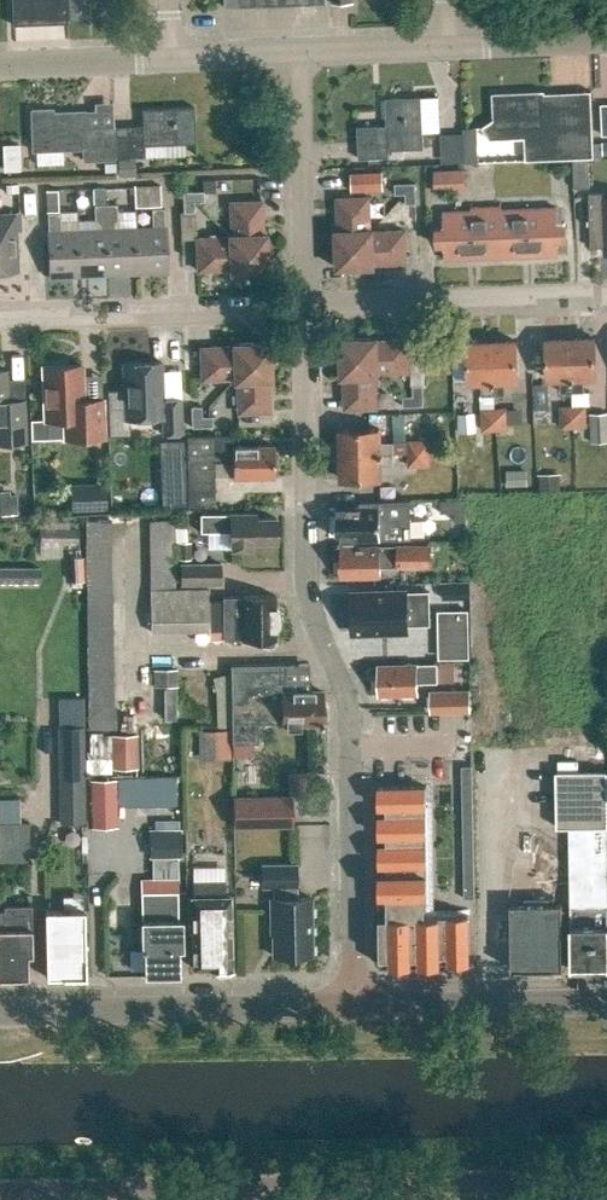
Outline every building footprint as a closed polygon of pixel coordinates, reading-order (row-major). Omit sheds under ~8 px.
[(12,25),(67,22),(66,0),(10,0),(12,25)] [(86,0),(67,0),(68,20),(87,19),(86,0)] [(224,9),(239,9),(238,0),(224,0),(224,9)] [(239,9),(253,8),(253,0),(238,0),(239,9)] [(544,90),(492,92),(493,118),(481,126),(489,140),(524,138),(525,161),(573,159),(589,158),(593,158),(591,104),(544,106),(544,90)] [(385,98),(387,141),(379,142),(378,125),(357,126),(359,159),(389,157),(389,150),(424,148),(422,97),(385,98)] [(143,126),(113,128),(114,159),(143,158),(143,146),(194,144),(192,107),(142,109),(143,126)] [(51,110),(30,111),(32,152),(84,149),(85,161),(114,159),(113,128),(85,129),(84,112),(52,113),(51,110)] [(477,161),(476,126),(462,127),(463,162),(477,161)] [(574,188),(590,188),(589,158),(573,159),(574,188)] [(464,170),(433,170),(433,191),(464,190),(464,170)] [(384,172),(353,173),(354,191),(384,190),(384,172)] [(256,179),(228,181),(230,198),(257,196),(256,179)] [(415,183),(394,183),(395,194),(405,194),(405,204),(416,204),(415,183)] [(159,186),(133,187),(134,207),(160,206),(159,186)] [(104,202),(104,188),(92,188),(93,203),(104,202)] [(46,190),(47,211),(58,211),(58,189),(46,190)] [(203,201),(203,191),(182,191),(183,212),(193,212),(193,201),(203,201)] [(589,193),(591,248),(604,248),(605,254),(606,254),(606,199),(605,199),(605,192),(589,193)] [(338,230),(336,230),(337,268),(374,267),(374,264),(406,263),(405,231),(373,232),(373,229),(370,229),(369,197),(337,198),(338,230)] [(228,237),(196,238),(197,271),(229,269),(229,272),(267,271),(265,233),(263,233),(261,201),(230,202),(231,234),(228,234),(228,237)] [(113,224),(117,220),(116,204),(105,205),(108,275),(138,273),(135,228),(113,229),(113,224)] [(99,230),(77,231),(79,276),(108,275),(105,205),(94,205),(94,221),(99,225),(99,230)] [(471,211),(444,212),(444,221),(436,222),(437,245),(445,244),(446,260),(558,256),(557,240),(565,240),(564,217),(556,217),(556,207),(501,210),(501,207),(471,208),(471,211)] [(152,227),(135,228),(138,273),(167,272),(165,227),(164,227),(164,208),(151,209),(152,227)] [(16,231),(20,231),(19,213),(0,214),(0,272),(17,271),(16,231)] [(79,276),(77,231),(60,231),(59,213),(47,213),(48,232),(47,232),(49,277),(79,276)] [(379,373),(411,372),(409,340),(377,341),(377,338),(340,340),(341,377),(344,377),(345,409),(377,408),(376,376),(379,376),(379,373)] [(596,378),(594,339),(570,340),(572,393),(583,392),(583,378),(596,378)] [(570,340),(545,341),(547,380),(560,379),(560,393),(572,393),(570,340)] [(232,344),(232,346),(200,348),(201,380),(233,378),(233,381),(236,381),(237,413),(269,412),(268,380),(271,380),(270,342),(232,344)] [(505,396),(504,381),(518,381),(516,342),(491,343),(493,396),(505,396)] [(491,343),(467,344),(468,383),(481,382),(481,397),(493,396),(491,343)] [(161,362),(123,364),(125,419),(162,418),(163,434),(182,433),(180,399),(163,400),(161,362)] [(43,367),(44,400),(45,439),(103,437),(101,388),(82,389),(81,365),(43,367)] [(0,371),(0,443),(26,442),(25,400),(8,401),(6,370),(0,371)] [(423,405),(423,385),(413,385),(413,395),(403,396),(403,405),(423,405)] [(191,407),(192,427),(212,427),(212,417),(201,417),(201,406),(191,407)] [(573,406),(560,407),(561,429),(574,428),(573,406)] [(587,428),(586,406),(573,406),(574,428),(587,428)] [(507,429),(507,407),(494,408),(494,430),(507,429)] [(494,408),(481,408),(481,430),(494,430),(494,408)] [(591,442),(606,442),(606,412),(590,413),(591,442)] [(476,413),(458,414),(459,434),(477,433),(476,413)] [(379,430),(341,430),(342,479),(380,479),(380,465),(408,465),(408,467),(430,467),(430,441),(407,441),(408,454),(395,454),(394,443),(380,443),(379,430)] [(232,478),(274,478),(273,446),(232,446),(232,435),(187,436),(188,506),(213,506),(213,461),(232,461),(232,478)] [(184,459),(167,460),(169,506),(186,506),(184,459)] [(527,470),(507,471),(508,487),(528,487),(527,470)] [(538,474),(538,491),(561,491),(560,473),(538,474)] [(72,509),(107,507),(106,481),(71,483),(72,509)] [(5,510),(5,507),(12,507),(11,490),(0,490),(0,510),(5,510)] [(360,501),(360,508),(337,508),(338,540),(380,539),(380,538),(411,538),(410,500),(360,501)] [(465,500),(440,501),(441,513),(455,512),(455,522),(466,521),(465,500)] [(251,513),(199,514),(199,532),(230,532),(230,548),(251,547),(251,542),(276,542),(275,518),(251,518),(251,513)] [(111,518),(87,518),(87,538),(111,538),(111,518)] [(149,518),(149,534),(174,534),(174,518),(149,518)] [(40,527),(40,542),(79,542),(80,527),(40,527)] [(149,534),(150,548),(174,548),(174,534),(149,534)] [(87,538),(87,553),(111,553),(111,538),(87,538)] [(178,542),(178,559),(191,559),(191,542),(178,542)] [(341,561),(339,561),(339,572),(341,572),(341,577),(380,577),(380,567),(431,567),(431,546),(341,547),(341,561)] [(150,548),(150,562),(174,562),(174,548),(150,548)] [(87,553),(87,567),(111,567),(111,553),(87,553)] [(150,562),(150,575),(174,575),(174,562),(150,562)] [(219,585),(219,563),(179,563),(179,585),(219,585)] [(37,580),(37,567),(0,566),(0,579),(37,580)] [(87,567),(87,581),(112,581),(111,567),(87,567)] [(150,575),(150,588),(164,588),(174,588),(174,575),(150,575)] [(87,581),(87,595),(112,594),(112,581),(87,581)] [(470,581),(443,582),(443,600),(471,599),(470,581)] [(150,588),(150,632),(165,632),(164,588),(150,588)] [(164,588),(165,632),(179,632),(179,588),(174,588),(164,588)] [(179,588),(179,632),(193,632),(193,588),(179,588)] [(193,588),(193,632),(208,631),(207,603),(207,588),(193,588)] [(429,592),(351,594),(352,631),(408,630),(408,625),(430,624),(429,592)] [(87,595),(87,609),(112,609),(112,594),(87,595)] [(207,603),(208,631),(223,631),(223,639),(241,639),(241,641),(260,640),(260,644),(261,647),(270,648),(275,645),(275,640),(275,628),(279,622),(279,611),(275,606),(275,596),(241,596),(241,597),(223,597),(223,603),(207,603)] [(87,609),(87,623),(112,623),(112,609),(87,609)] [(468,610),(441,611),(442,658),(469,657),(468,610)] [(87,623),(87,637),(112,637),(112,623),(87,623)] [(87,637),(87,651),(112,651),(112,637),(87,637)] [(87,651),(87,665),(112,665),(112,651),(87,651)] [(401,665),(379,665),(380,679),(377,679),(377,691),(380,691),(380,694),(418,694),(418,683),(437,683),(436,664),(417,664),(417,663),(401,663),(401,665)] [(87,665),(87,678),(112,678),(112,665),(87,665)] [(285,665),(232,666),(232,743),(258,743),(258,719),(282,719),(282,724),(286,724),(286,727),(298,727),(298,724),(320,724),(320,719),(325,719),(325,707),(320,707),(320,692),(315,692),(315,691),(285,691),(285,665)] [(153,669),(154,687),(177,686),(177,669),(153,669)] [(87,678),(87,692),(112,692),(112,678),(87,678)] [(164,720),(177,720),(176,686),(163,687),(164,720)] [(87,692),(87,706),(112,706),(112,692),(87,692)] [(436,713),(471,712),(471,694),(436,694),(436,713)] [(87,706),(87,728),(116,728),(116,706),(112,706),(87,706)] [(57,726),(58,821),(85,821),(83,726),(57,726)] [(105,757),(105,730),(87,729),(86,756),(105,757)] [(200,759),(231,758),(231,729),(199,729),(200,759)] [(110,734),(111,768),(136,768),(136,734),(110,734)] [(472,766),(462,766),(464,899),(475,899),(472,766)] [(556,771),(557,827),(570,826),(571,966),(606,966),(606,879),(606,770),(556,771)] [(117,827),(115,779),(90,779),(91,827),(117,827)] [(426,786),(378,787),(380,964),(469,963),(468,915),(428,916),(426,786)] [(292,796),(233,796),(233,826),(292,826),(292,796)] [(30,861),(29,822),(0,822),(0,861),(30,861)] [(150,829),(150,857),(181,857),(181,829),(150,829)] [(270,922),(272,922),(272,956),(311,955),(310,897),(296,897),(295,862),(261,862),(262,887),(274,887),(274,898),(270,898),(270,922)] [(188,879),(219,877),(218,865),(188,866),(188,879)] [(178,952),(183,952),(182,920),(177,920),(175,879),(140,880),(141,921),(139,921),(140,953),(142,953),(143,979),(179,978),(178,952)] [(192,882),(192,896),(187,896),(188,930),(192,930),(192,967),(210,967),(215,973),(226,973),(230,967),(229,896),(224,896),(224,882),(192,882)] [(535,897),(535,903),(526,904),(526,898),(518,898),(518,904),(511,904),(512,969),(563,968),(562,903),(554,903),(554,897),(535,897)] [(27,978),(27,955),(31,955),(31,905),(4,905),(4,910),(0,910),(0,978),(27,978)] [(43,911),(44,916),(41,916),(41,928),(43,928),(45,976),(62,976),(62,978),(85,978),(83,909),(43,911)]
